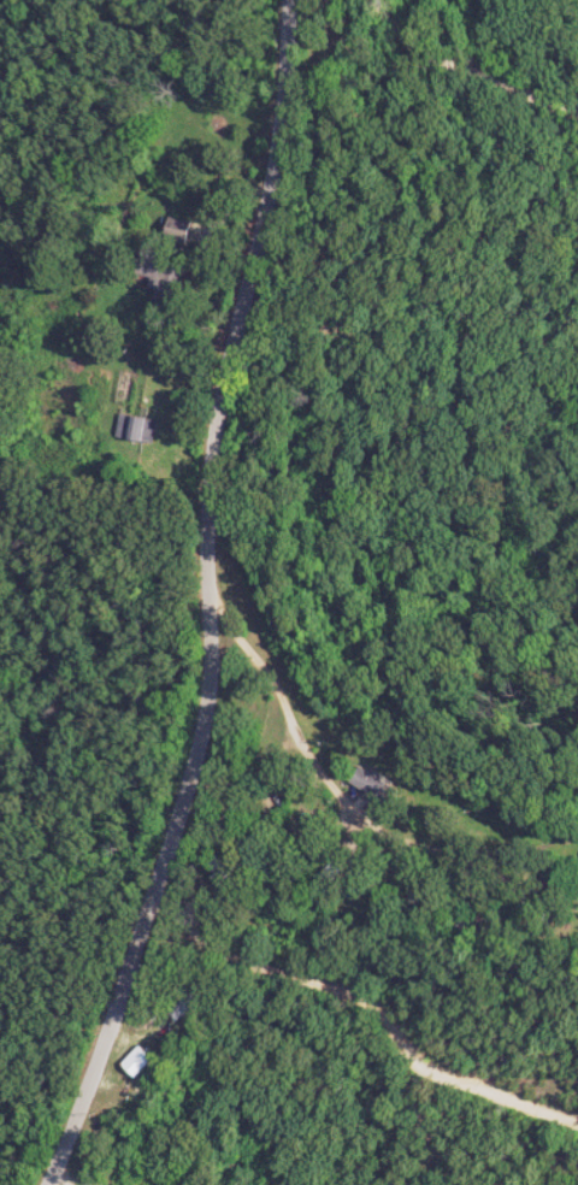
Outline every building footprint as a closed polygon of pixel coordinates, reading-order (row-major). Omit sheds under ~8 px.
[(203,224),(184,217),(177,234),(196,241),(203,224)] [(160,288),(177,288),(176,266),(155,267),(155,276),(160,276),(160,288)] [(161,444),(165,420),(127,414),(123,438),(161,444)] [(142,1076),(159,1058),(144,1044),(127,1063),(142,1076)]
